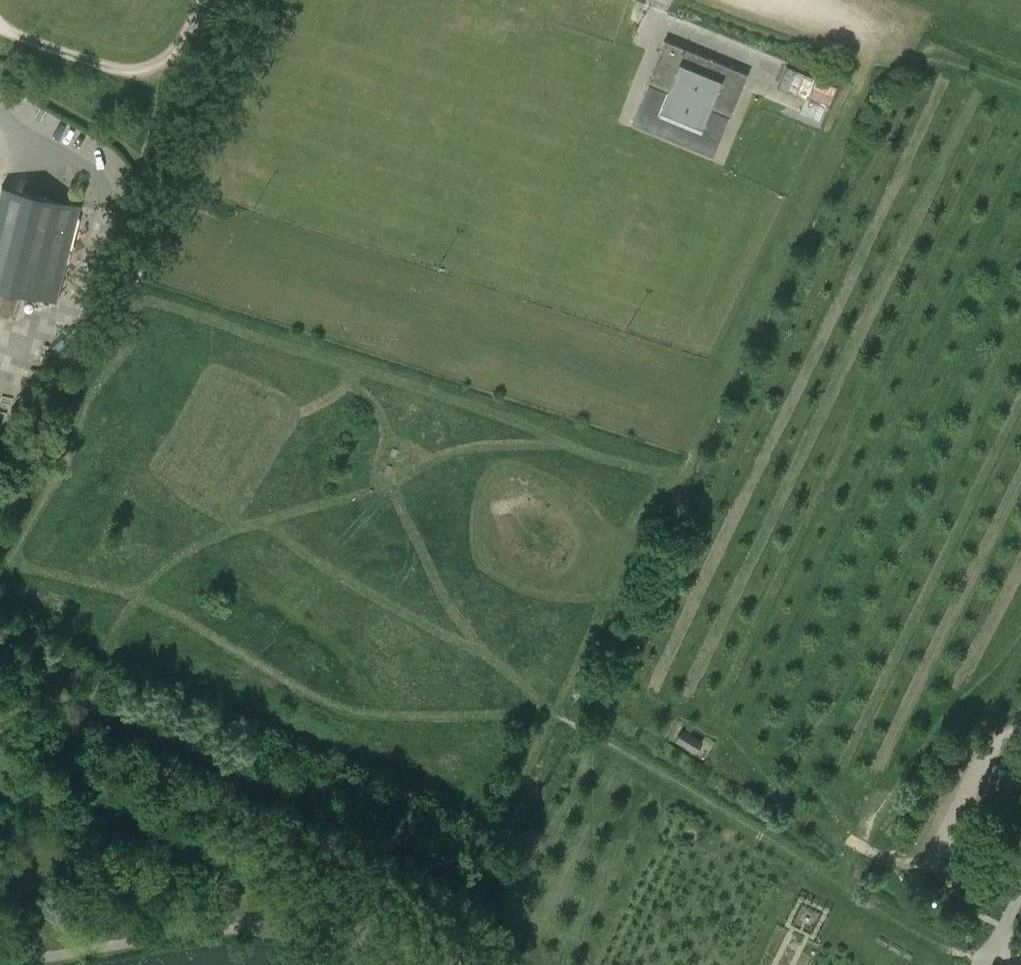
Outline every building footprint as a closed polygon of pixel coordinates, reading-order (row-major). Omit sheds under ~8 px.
[(747,74),(664,40),(645,86),(666,94),(658,113),(700,131),(708,111),(729,120),(747,74)] [(783,65),(777,83),(827,102),(829,95),(808,87),(812,75),(783,65)] [(57,302),(81,206),(2,185),(0,192),(0,288),(57,302)]
